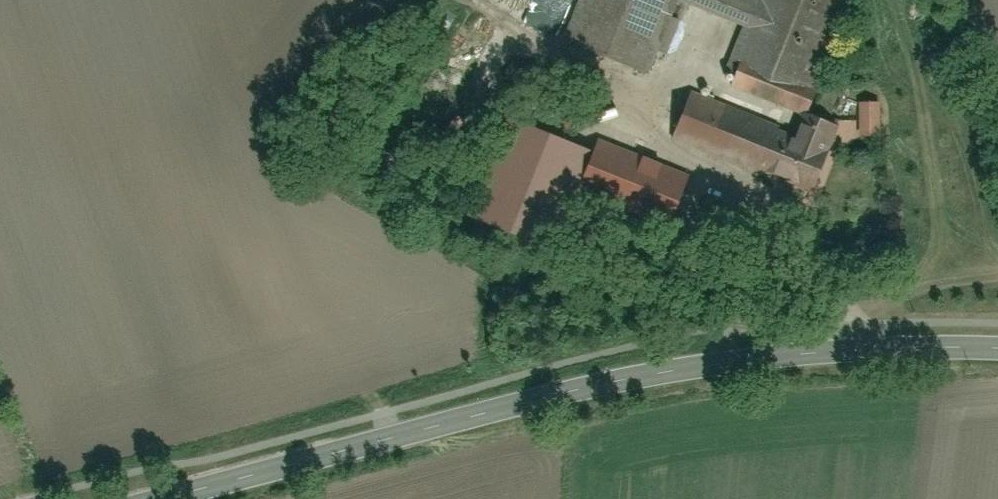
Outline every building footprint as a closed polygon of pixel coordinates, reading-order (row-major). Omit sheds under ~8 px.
[(557,46),(640,78),(671,0),(574,0),(557,46)] [(745,28),(718,96),(694,86),(670,148),(804,200),(827,139),(831,128),(800,116),(805,104),(811,107),(853,0),(673,0),(745,28)] [(552,247),(576,192),(665,229),(687,177),(599,141),(593,155),(507,120),(468,212),(552,247)]
